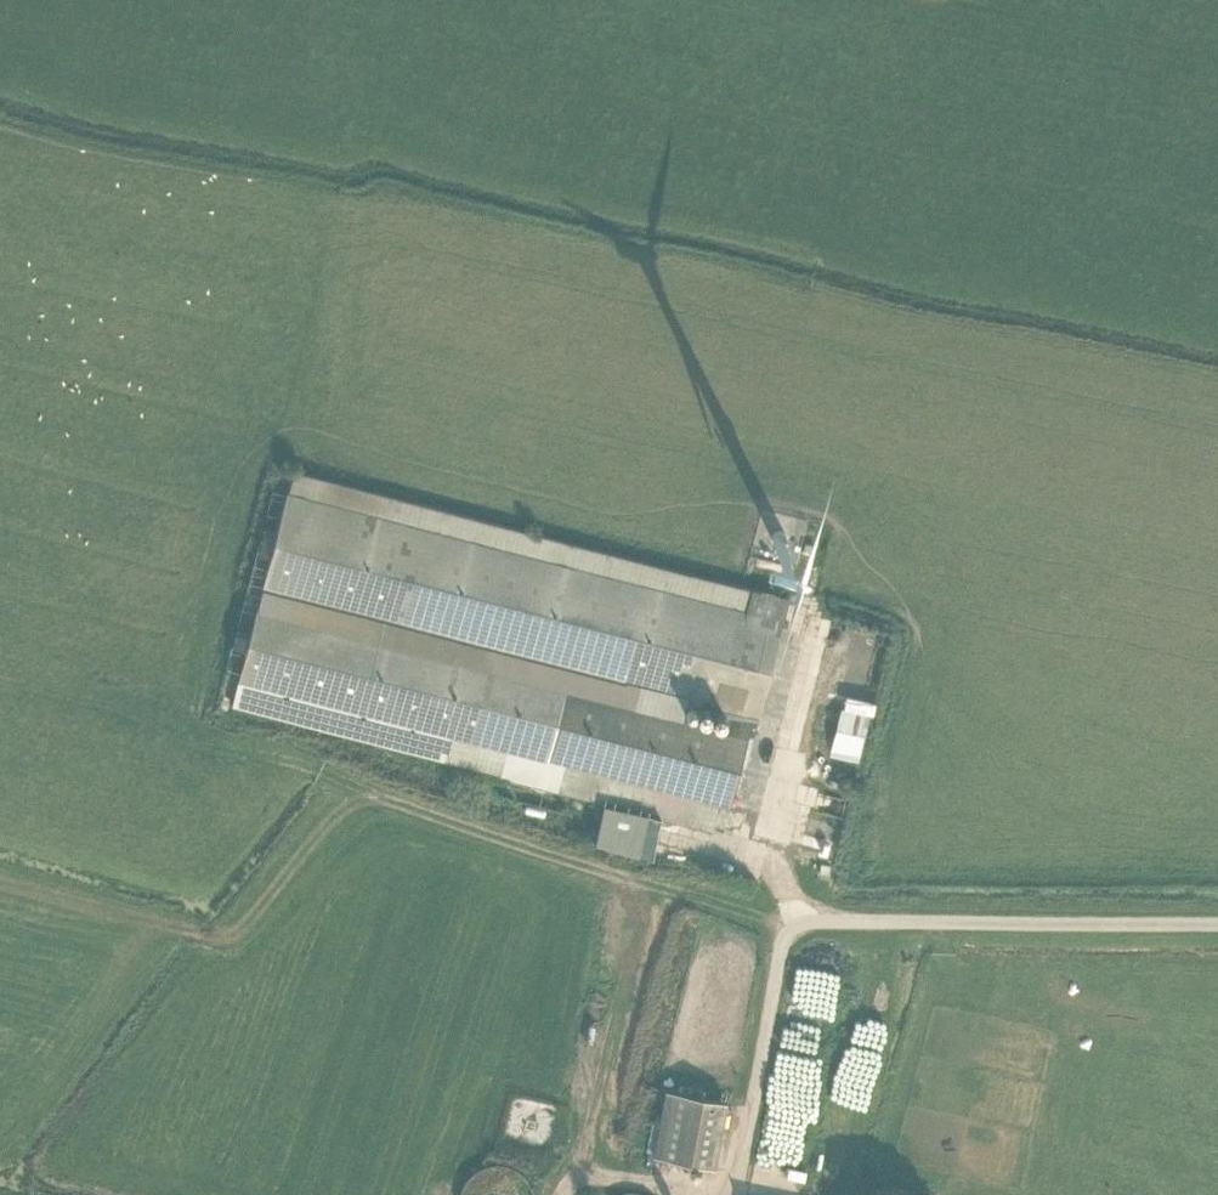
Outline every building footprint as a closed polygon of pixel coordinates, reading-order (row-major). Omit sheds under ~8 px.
[(783,622),(789,596),(761,589),(761,591),(292,470),(286,494),(238,679),(231,705),(504,776),(499,795),(552,808),(557,790),(712,831),(714,825),(724,827),(730,806),(748,735),(754,736),(783,622)] [(864,750),(873,688),(842,683),(833,745),(864,750)] [(667,1091),(655,1157),(713,1167),(726,1102),(667,1091)] [(791,1164),(794,1113),(763,1111),(760,1162),(791,1164)]
